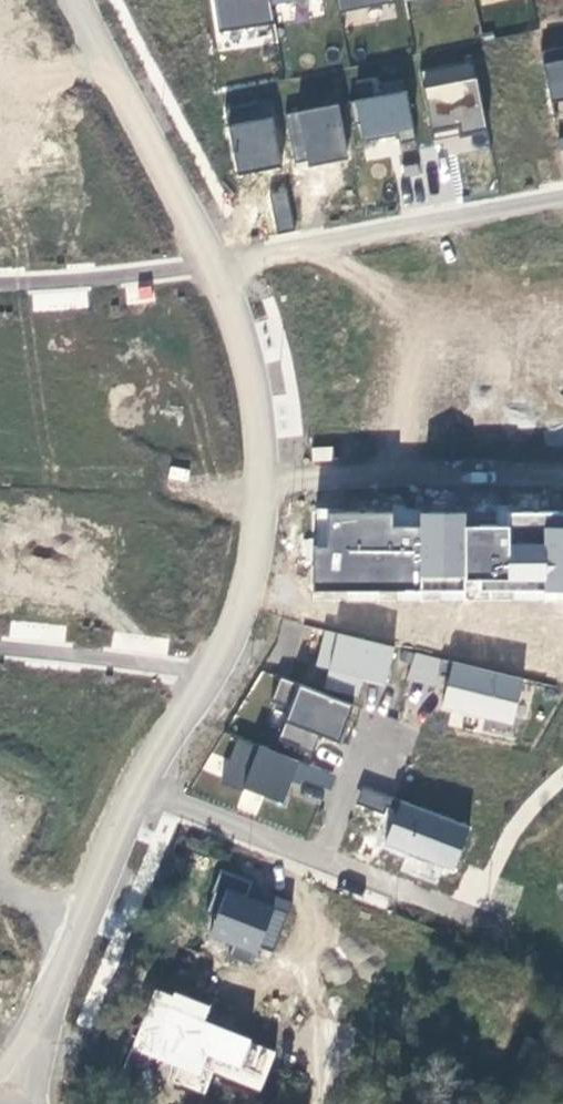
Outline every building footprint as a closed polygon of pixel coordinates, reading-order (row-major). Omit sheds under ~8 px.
[(219,35),(276,25),(271,6),(269,0),(212,0),(219,35)] [(344,13),(393,2),(392,0),(341,0),(344,13)] [(542,49),(554,117),(562,116),(562,46),(542,49)] [(474,59),(421,70),(437,138),(489,130),(474,59)] [(414,130),(405,79),(377,84),(380,96),(355,102),(364,141),(414,130)] [(348,160),(338,104),(286,116),(297,163),(307,160),(309,167),(348,160)] [(274,118),(230,126),(238,175),(283,166),(274,118)] [(275,230),(292,228),(286,185),(269,187),(275,230)] [(463,598),(562,599),(562,519),(510,519),(508,529),(462,531),(463,598)] [(462,523),(313,521),(314,599),(463,598),(462,531),(462,523)] [(395,645),(322,628),(313,667),(385,685),(395,645)] [(523,681),(416,653),(407,677),(446,689),(443,709),(513,725),(523,681)] [(354,705),(298,685),(280,738),(313,752),(320,736),(340,741),(354,705)] [(337,776),(236,737),(221,783),(242,791),(282,806),(295,777),(331,791),(337,776)] [(455,871),(469,827),(401,801),(385,845),(455,871)] [(273,950),(288,904),(274,898),(273,906),(227,889),(211,936),(257,954),(261,942),(273,950)] [(173,991),(153,988),(132,1050),(178,1067),(170,1082),(205,1095),(214,1074),(260,1091),(275,1052),(204,1023),(212,1005),(173,991)]
